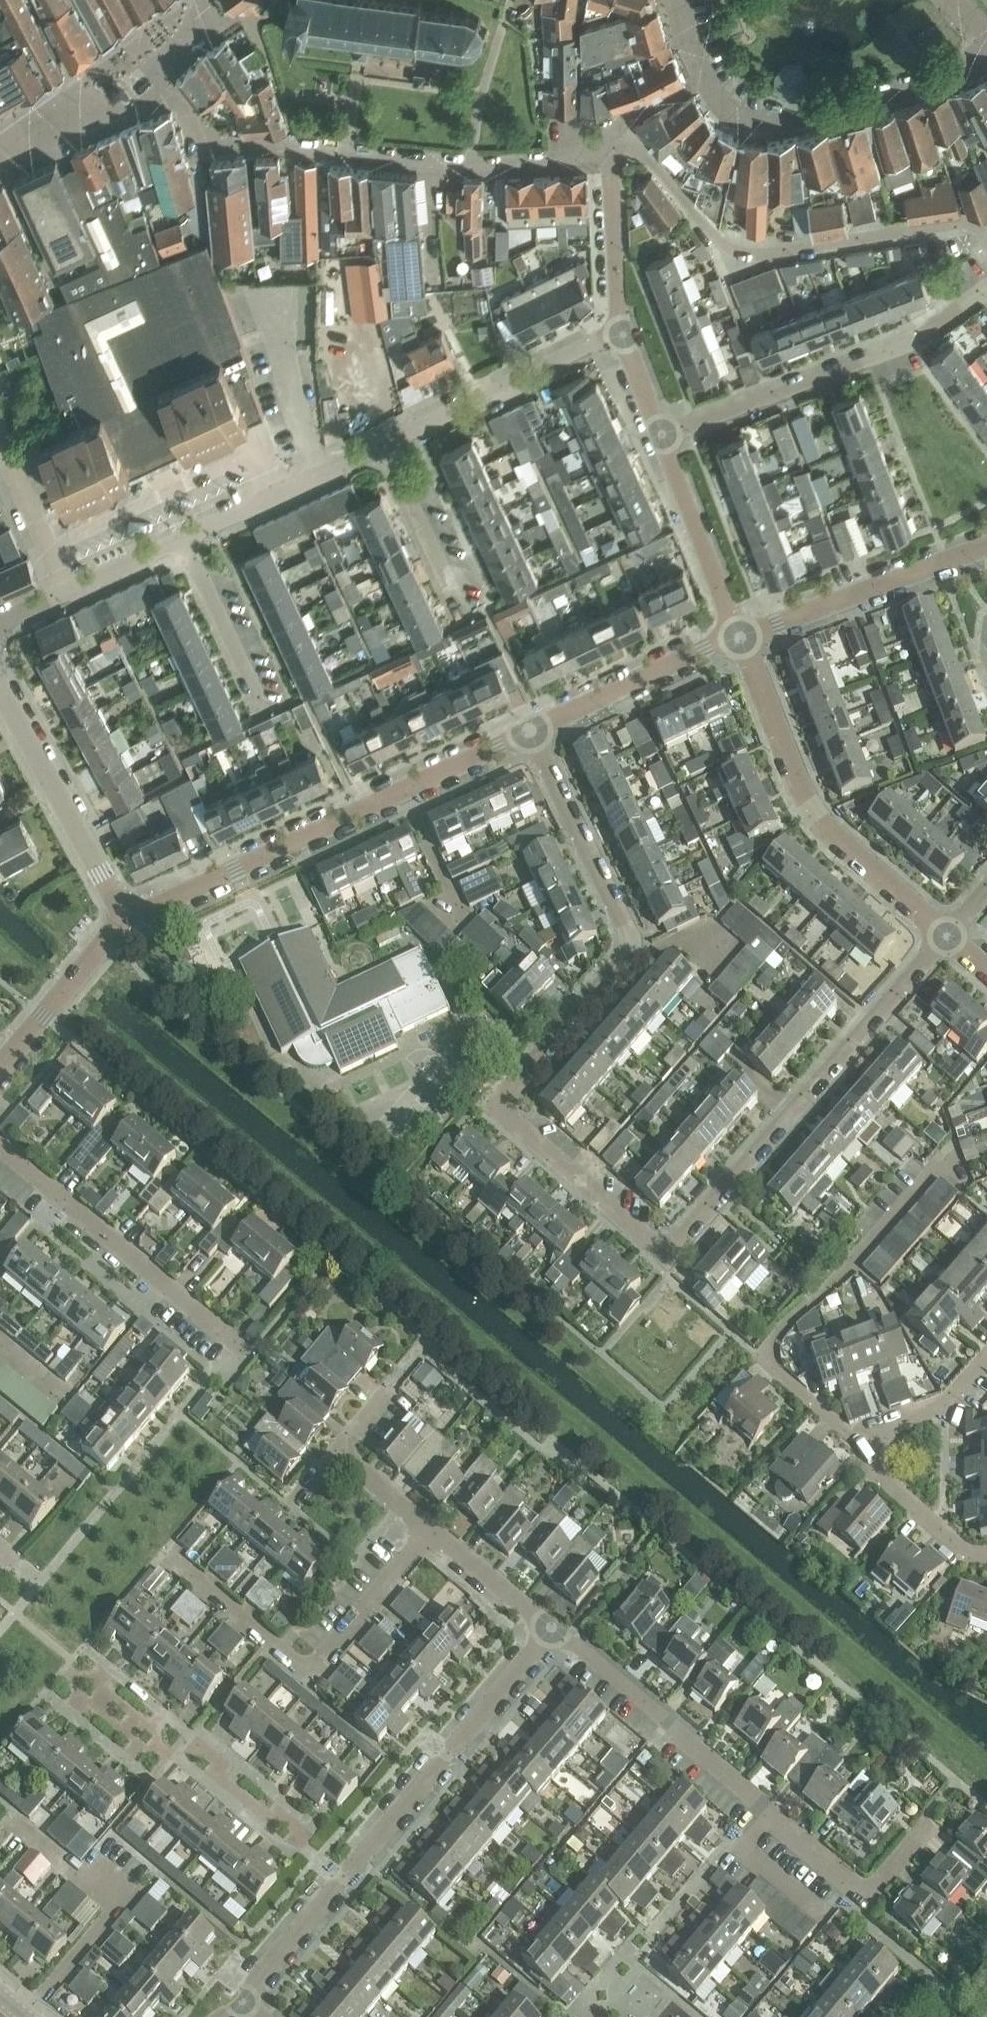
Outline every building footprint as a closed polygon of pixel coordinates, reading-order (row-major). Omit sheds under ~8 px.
[(11,18),(20,35),(18,37),(24,48),(26,47),(48,88),(64,77),(24,0),(1,0),(11,18)] [(46,20),(74,4),(72,0),(37,0),(46,20)] [(74,4),(87,27),(100,50),(100,51),(118,37),(98,0),(72,0),(74,4)] [(118,37),(134,24),(122,0),(98,0),(118,37)] [(134,24),(158,9),(153,0),(122,0),(134,24)] [(158,9),(171,0),(153,0),(158,9)] [(234,16),(260,15),(254,7),(263,0),(223,0),(234,16)] [(285,27),(288,31),(288,37),(292,37),(291,41),(293,41),(295,41),(296,37),(319,41),(318,44),(322,45),(323,41),(336,43),(336,47),(340,47),(340,43),(352,45),(352,49),(354,49),(353,58),(354,58),(360,59),(365,60),(367,60),(368,51),(370,51),(371,47),(382,49),(381,53),(385,53),(386,49),(397,51),(396,55),(400,55),(401,51),(413,52),(412,57),(417,57),(417,55),(419,55),(419,51),(430,52),(429,56),(433,57),(434,53),(439,53),(444,54),(444,58),(445,58),(448,59),(448,54),(460,56),(460,60),(464,60),(464,56),(472,54),(474,58),(478,56),(476,53),(481,46),(485,48),(486,45),(482,43),(484,35),(488,34),(487,31),(484,31),(480,24),(482,21),(479,19),(476,23),(469,19),(469,15),(466,15),(466,19),(454,17),(454,13),(450,12),(450,17),(438,15),(439,11),(435,11),(434,15),(424,14),(424,9),(422,9),(422,5),(418,5),(418,9),(407,7),(407,3),(404,3),(403,7),(392,5),(392,1),(388,1),(388,4),(376,3),(377,0),(373,0),(372,2),(361,0),(287,0),(291,7),(290,15),(289,21),(289,23),(287,25),(285,27)] [(543,15),(556,15),(558,0),(544,0),(543,15)] [(556,15),(575,15),(577,0),(558,0),(556,15)] [(585,16),(589,17),(609,11),(611,5),(613,0),(588,0),(585,16)] [(628,17),(657,10),(654,0),(613,0),(611,5),(627,11),(628,17)] [(74,4),(46,20),(59,43),(87,27),(74,4)] [(628,17),(582,30),(583,59),(587,62),(606,56),(609,65),(628,59),(628,58),(637,56),(638,57),(649,54),(654,64),(672,55),(669,48),(665,41),(657,10),(628,17)] [(556,15),(543,15),(544,37),(545,55),(553,55),(553,77),(577,79),(576,38),(575,15),(556,15)] [(87,27),(59,43),(72,69),(100,50),(87,27)] [(13,55),(0,62),(24,103),(46,89),(24,48),(18,37),(6,44),(13,55)] [(204,56),(202,58),(217,80),(222,76),(230,87),(228,88),(238,102),(251,93),(257,88),(252,81),(226,41),(204,56)] [(248,71),(264,61),(255,47),(240,57),(248,71)] [(635,72),(648,100),(686,81),(672,55),(654,64),(643,69),(638,57),(628,58),(635,72)] [(202,58),(176,81),(196,109),(228,88),(230,87),(222,76),(217,80),(202,58)] [(1,115),(21,105),(24,103),(0,62),(0,116),(1,115)] [(789,63),(779,72),(779,85),(788,95),(802,95),(811,86),(812,73),(802,63),(789,63)] [(603,70),(614,110),(648,100),(635,72),(613,79),(611,68),(603,70)] [(582,83),(583,114),(614,110),(603,70),(594,72),(596,80),(582,83)] [(247,117),(237,117),(244,139),(288,134),(268,73),(252,81),(257,88),(251,93),(238,102),(247,117)] [(416,75),(414,85),(424,86),(425,76),(416,75)] [(553,91),(544,91),(544,115),(545,115),(577,114),(577,79),(553,77),(553,91)] [(946,96),(965,132),(981,126),(986,138),(986,89),(983,82),(946,96)] [(946,96),(922,104),(934,138),(947,133),(956,152),(967,147),(964,141),(969,140),(965,132),(946,96)] [(665,111),(639,125),(661,151),(706,116),(693,98),(692,98),(669,116),(665,111)] [(922,104),(894,112),(911,162),(933,154),(935,163),(943,160),(941,151),(939,152),(934,138),(922,104)] [(894,112),(866,120),(874,151),(881,149),(890,183),(915,173),(911,162),(894,112)] [(171,114),(140,125),(150,159),(180,148),(178,141),(184,139),(181,129),(175,130),(171,114)] [(680,138),(675,142),(686,157),(677,169),(686,177),(718,129),(706,117),(680,138)] [(857,123),(830,130),(840,168),(847,196),(854,223),(875,218),(869,191),(862,193),(859,180),(880,175),(874,151),(866,120),(857,123)] [(140,125),(120,134),(135,172),(132,173),(139,193),(141,193),(145,204),(161,197),(150,159),(140,125)] [(686,177),(683,181),(700,188),(695,201),(718,225),(724,198),(727,188),(738,139),(718,129),(686,177)] [(822,132),(799,137),(808,177),(840,168),(830,130),(822,132)] [(120,134),(98,144),(112,178),(112,183),(120,201),(133,196),(139,193),(132,173),(135,172),(120,134)] [(779,141),(768,143),(768,199),(790,194),(791,194),(796,231),(812,229),(808,203),(813,203),(811,190),(799,137),(779,141)] [(727,188),(724,198),(738,199),(739,190),(756,193),(755,197),(748,196),(748,233),(766,233),(768,143),(738,139),(727,188)] [(97,145),(73,155),(78,167),(87,187),(110,177),(97,145)] [(180,148),(150,159),(161,197),(164,209),(195,199),(185,164),(180,148)] [(279,157),(255,159),(262,227),(282,225),(282,257),(316,255),(317,255),(316,165),(297,161),(298,214),(291,214),(288,176),(280,176),(279,157)] [(245,158),(211,161),(213,184),(214,184),(216,204),(249,201),(245,158)] [(986,192),(986,162),(985,158),(973,163),(981,178),(986,192)] [(25,177),(15,182),(55,268),(85,255),(97,249),(62,174),(57,162),(25,177)] [(329,166),(333,233),(353,232),(349,168),(329,166)] [(34,332),(28,335),(33,345),(38,343),(46,367),(59,403),(65,419),(66,419),(67,422),(67,423),(68,423),(68,422),(77,419),(81,425),(41,444),(69,505),(85,497),(85,498),(89,496),(88,496),(111,485),(111,486),(114,484),(124,479),(136,474),(142,471),(149,468),(149,467),(159,463),(169,458),(170,459),(176,456),(176,455),(191,448),(204,442),(207,441),(207,440),(214,437),(230,430),(233,429),(233,428),(262,415),(263,415),(244,374),(250,371),(239,342),(238,338),(230,316),(220,288),(205,244),(160,262),(144,225),(141,218),(128,223),(117,195),(116,195),(111,183),(110,177),(87,187),(78,167),(70,170),(62,174),(97,249),(85,255),(91,268),(61,282),(69,299),(53,306),(53,303),(36,311),(43,327),(34,331),(34,332)] [(368,170),(349,168),(353,232),(373,231),(368,170)] [(395,173),(368,170),(373,231),(381,259),(384,282),(390,281),(391,294),(425,292),(419,226),(415,176),(395,173)] [(653,235),(679,217),(683,213),(652,175),(637,188),(646,204),(638,209),(653,235)] [(587,176),(560,177),(563,223),(567,223),(590,222),(587,176)] [(560,177),(533,178),(536,224),(558,223),(563,223),(560,177)] [(533,178),(506,180),(509,226),(536,224),(533,178)] [(981,178),(960,185),(958,186),(969,214),(986,212),(986,192),(981,178)] [(462,191),(447,190),(447,208),(462,209),(463,225),(465,225),(468,255),(473,255),(482,255),(481,241),(480,229),(482,179),(463,179),(462,191)] [(905,198),(910,221),(958,211),(952,181),(920,188),(921,194),(905,198)] [(213,184),(207,185),(214,258),(254,255),(249,201),(216,204),(214,184),(213,184)] [(16,319),(36,311),(53,303),(2,187),(0,188),(0,283),(16,319)] [(813,203),(808,203),(812,229),(813,236),(849,230),(843,197),(813,203)] [(563,223),(558,223),(558,234),(567,233),(567,223),(563,223)] [(176,224),(154,232),(162,254),(184,246),(176,224)] [(495,226),(487,226),(487,230),(490,234),(495,234),(495,226)] [(510,230),(497,230),(497,242),(510,242),(510,230)] [(567,233),(558,234),(559,245),(568,244),(567,233)] [(702,261),(710,253),(699,243),(692,251),(702,261)] [(900,257),(899,247),(886,249),(887,259),(900,257)] [(859,253),(861,263),(875,261),(873,251),(859,253)] [(673,253),(647,264),(656,288),(683,278),(673,253)] [(847,266),(861,263),(859,253),(845,255),(847,266)] [(522,254),(513,258),(520,271),(529,266),(522,254)] [(381,259),(359,262),(366,318),(388,315),(384,282),(381,259)] [(821,259),(807,261),(809,272),(813,281),(812,271),(823,269),(821,259)] [(794,263),(780,265),(788,286),(799,285),(799,283),(813,281),(809,272),(807,261),(794,263)] [(920,270),(895,280),(906,307),(930,297),(928,291),(939,287),(937,282),(929,261),(928,262),(918,266),(920,270)] [(574,264),(550,275),(570,317),(594,305),(574,264)] [(488,265),(472,267),(474,284),(490,281),(496,281),(493,265),(488,265)] [(773,293),(777,291),(784,288),(776,266),(764,270),(773,293)] [(762,297),(764,296),(773,293),(764,270),(754,274),(762,297)] [(743,279),(751,301),(762,297),(754,274),(743,279)] [(550,275),(526,287),(546,329),(570,317),(550,275)] [(709,280),(714,294),(724,290),(718,277),(709,280)] [(683,278),(656,288),(665,312),(692,302),(683,278)] [(740,305),(750,301),(751,301),(743,279),(732,283),(740,305)] [(895,280),(871,289),(882,316),(906,307),(895,280)] [(526,287),(501,299),(503,304),(509,315),(522,341),(546,329),(526,287)] [(871,289),(847,299),(857,325),(882,316),(871,289)] [(719,307),(729,303),(724,290),(714,294),(719,307)] [(764,296),(767,306),(780,301),(777,291),(773,293),(764,296)] [(425,292),(391,294),(393,315),(394,318),(413,316),(412,313),(427,312),(425,292)] [(754,311),(767,306),(764,296),(762,297),(751,301),(750,301),(754,311)] [(847,299),(823,308),(834,334),(857,325),(847,299)] [(692,302),(665,312),(675,336),(701,326),(701,325),(712,321),(708,311),(697,315),(692,302)] [(509,315),(503,304),(495,308),(500,319),(509,315)] [(364,307),(352,309),(354,320),(366,318),(364,307)] [(823,308),(800,317),(810,344),(834,334),(823,308)] [(413,316),(394,318),(396,329),(391,331),(393,341),(387,345),(393,357),(401,353),(416,382),(436,371),(422,343),(413,322),(416,321),(413,316)] [(800,317),(776,326),(786,353),(810,344),(800,317)] [(475,325),(483,336),(490,331),(483,320),(475,325)] [(727,328),(733,341),(742,338),(737,324),(727,328)] [(701,326),(675,336),(684,360),(711,350),(710,349),(701,326)] [(776,326),(751,336),(762,362),(786,353),(776,326)] [(442,333),(422,343),(436,371),(456,361),(442,333)] [(733,341),(742,365),(739,367),(746,386),(759,381),(751,362),(742,338),(733,341)] [(931,360),(946,379),(968,363),(953,343),(931,360)] [(711,350),(684,360),(694,384),(720,374),(729,370),(720,346),(710,349),(711,350)] [(18,355),(6,360),(10,368),(22,362),(18,355)] [(946,379),(960,399),(983,382),(968,363),(946,379)] [(582,377),(551,391),(557,404),(567,400),(577,421),(608,407),(597,383),(587,388),(582,377)] [(975,418),(986,409),(986,388),(983,382),(960,399),(975,418)] [(835,404),(843,426),(869,416),(861,394),(835,404)] [(326,420),(337,419),(334,397),(323,399),(326,420)] [(522,405),(532,426),(543,421),(533,400),(522,405)] [(511,410),(521,431),(532,426),(522,405),(511,410)] [(577,421),(567,426),(571,436),(582,431),(588,444),(619,430),(608,407),(577,421)] [(986,434),(986,409),(975,418),(986,434)] [(500,415),(510,436),(521,431),(511,410),(500,415)] [(499,441),(510,436),(500,415),(489,420),(499,441)] [(792,420),(801,442),(814,437),(805,415),(792,420)] [(843,426),(852,449),(878,439),(869,416),(843,426)] [(774,429),(781,450),(795,445),(787,424),(774,429)] [(521,431),(527,445),(539,439),(532,426),(521,431)] [(619,430),(588,444),(599,467),(630,453),(619,430)] [(510,436),(516,450),(527,445),(521,431),(510,436)] [(719,446),(728,470),(754,460),(761,457),(758,448),(750,451),(745,436),(744,437),(742,432),(733,435),(735,440),(719,446)] [(801,442),(805,453),(808,460),(821,455),(818,448),(814,437),(801,442)] [(527,445),(533,457),(537,455),(542,465),(552,461),(547,451),(544,452),(539,439),(527,445)] [(852,449),(861,471),(887,462),(878,439),(852,449)] [(441,456),(453,480),(484,465),(473,441),(441,456)] [(522,462),(530,458),(533,457),(527,445),(516,450),(522,462)] [(785,460),(799,455),(795,445),(781,450),(785,460)] [(630,453),(599,467),(610,491),(641,476),(630,453)] [(728,470),(736,493),(763,483),(754,460),(728,470)] [(861,471),(869,494),(895,485),(887,462),(861,471)] [(453,480),(463,502),(494,487),(504,483),(500,473),(490,478),(484,465),(453,480)] [(805,471),(795,475),(799,484),(802,494),(816,489),(812,479),(808,469),(805,471)] [(547,475),(553,489),(565,483),(558,470),(547,475)] [(816,478),(812,479),(816,489),(829,484),(825,474),(816,478)] [(641,476),(610,491),(620,513),(651,499),(641,476)] [(527,484),(534,498),(546,492),(539,478),(527,484)] [(351,482),(340,487),(350,510),(357,508),(361,505),(351,482)] [(553,489),(559,502),(564,512),(575,506),(571,497),(565,483),(553,489)] [(736,493),(745,516),(771,506),(763,483),(736,493)] [(829,484),(816,489),(822,505),(825,503),(835,500),(833,494),(829,484)] [(869,494),(878,516),(904,507),(895,485),(869,494)] [(340,487),(329,492),(340,515),(350,510),(340,487)] [(463,502),(474,526),(506,511),(494,487),(463,502)] [(816,489),(802,494),(806,504),(811,516),(811,517),(822,513),(819,506),(822,505),(816,489)] [(329,492),(318,497),(329,520),(340,515),(329,492)] [(540,511),(552,506),(546,492),(534,498),(540,511)] [(361,505),(357,508),(367,530),(392,519),(381,496),(361,505)] [(318,497),(308,502),(318,525),(329,520),(318,497)] [(651,499),(620,513),(631,537),(662,523),(651,499)] [(308,502),(297,507),(307,530),(318,525),(308,502)] [(745,516),(754,538),(780,529),(780,528),(788,525),(784,515),(776,518),(771,506),(745,516)] [(297,507),(286,512),(297,535),(307,530),(297,507)] [(872,531),(882,528),(887,540),(913,531),(904,507),(878,516),(878,517),(868,521),(872,531)] [(474,526),(485,549),(517,534),(516,534),(526,529),(521,520),(512,524),(506,511),(474,526)] [(286,512),(275,517),(286,540),(297,535),(286,512)] [(811,516),(803,519),(807,530),(812,528),(813,531),(817,540),(830,535),(826,526),(822,513),(811,517),(811,516)] [(568,521),(574,534),(586,529),(580,516),(568,521)] [(275,517),(264,523),(275,546),(286,540),(275,517)] [(392,519),(367,530),(378,552),(402,541),(392,519)] [(832,524),(836,533),(849,528),(846,519),(832,524)] [(264,523),(254,527),(264,550),(271,547),(275,546),(264,523)] [(550,530),(556,543),(567,538),(561,525),(550,530)] [(0,565),(0,580),(6,593),(18,588),(18,589),(39,580),(38,579),(34,570),(30,560),(28,557),(28,556),(23,559),(9,528),(8,529),(0,534),(0,543),(8,562),(0,565)] [(845,559),(859,553),(849,528),(836,533),(839,543),(845,559)] [(574,534),(581,548),(587,563),(599,557),(592,543),(586,529),(574,534)] [(754,538),(762,561),(788,551),(780,529),(754,538)] [(668,533),(640,546),(646,558),(674,545),(668,533)] [(485,549),(496,571),(527,557),(535,553),(531,544),(523,548),(517,534),(485,549)] [(322,540),(326,549),(338,544),(334,535),(322,540)] [(824,559),(816,562),(818,568),(839,560),(834,545),(833,545),(830,535),(817,540),(820,550),(824,559)] [(562,557),(574,552),(567,538),(556,543),(562,557)] [(402,541),(378,552),(388,574),(412,563),(402,541)] [(305,550),(309,557),(320,552),(317,544),(305,550)] [(326,549),(331,558),(342,553),(338,544),(326,549)] [(636,563),(646,558),(640,546),(630,550),(636,563)] [(264,550),(246,559),(256,581),(281,570),(271,547),(264,550)] [(771,584),(797,574),(808,570),(804,560),(793,564),(788,551),(762,561),(771,584)] [(319,578),(330,573),(320,552),(309,557),(319,578)] [(507,595),(535,582),(537,587),(544,584),(541,577),(538,579),(527,557),(496,571),(507,595)] [(593,567),(597,577),(598,576),(603,587),(617,581),(612,570),(613,569),(609,560),(593,567)] [(412,563),(388,574),(398,597),(423,586),(412,563)] [(347,567),(337,571),(343,584),(347,593),(359,587),(373,582),(371,577),(357,583),(355,578),(354,579),(347,567)] [(581,584),(597,577),(593,567),(576,575),(581,584)] [(175,579),(171,570),(162,574),(166,583),(175,579)] [(281,570),(256,581),(266,603),(291,591),(281,570)] [(663,580),(676,609),(699,599),(685,570),(663,580)] [(140,582),(150,604),(156,602),(167,596),(157,574),(140,582)] [(549,588),(553,597),(569,589),(565,580),(549,588)] [(641,590),(654,620),(676,609),(663,580),(641,590)] [(124,589),(134,611),(150,604),(140,582),(124,589)] [(423,586),(398,597),(408,619),(433,608),(423,586)] [(325,592),(329,600),(340,595),(337,587),(325,592)] [(359,587),(347,593),(352,603),(364,597),(359,587)] [(537,604),(553,597),(549,588),(533,595),(537,604)] [(108,597),(118,619),(134,611),(124,589),(108,597)] [(156,602),(166,624),(191,612),(181,590),(167,596),(156,602)] [(291,591),(266,603),(276,625),(301,613),(291,591)] [(332,608),(344,603),(340,595),(329,600),(332,608)] [(91,604),(102,626),(118,619),(108,597),(91,604)] [(532,607),(527,598),(511,605),(515,614),(532,607)] [(613,611),(626,638),(648,628),(635,600),(613,611)] [(85,634),(102,626),(91,604),(75,612),(85,634)] [(904,619),(913,642),(943,631),(934,607),(904,619)] [(433,608),(408,619),(419,641),(443,629),(433,608)] [(495,613),(505,635),(517,630),(506,608),(495,613)] [(591,621),(604,648),(626,638),(613,611),(591,621)] [(166,624),(176,646),(201,634),(191,612),(166,624)] [(301,613),(276,625),(286,646),(311,635),(301,613)] [(70,614),(38,629),(48,651),(80,636),(70,614)] [(488,616),(455,632),(458,639),(491,623),(488,616)] [(376,623),(364,628),(368,638),(388,629),(384,620),(376,623)] [(569,631),(582,658),(604,648),(591,621),(569,631)] [(388,629),(368,638),(372,646),(376,654),(383,651),(380,643),(384,641),(392,638),(388,629)] [(132,630),(120,636),(124,643),(136,638),(132,630)] [(538,679),(561,668),(548,641),(543,630),(532,635),(537,646),(525,652),(538,679)] [(875,630),(865,634),(874,657),(884,653),(875,630)] [(357,631),(346,637),(349,643),(361,638),(357,631)] [(548,641),(561,668),(582,658),(569,631),(548,641)] [(913,642),(921,665),(951,653),(943,631),(913,642)] [(176,646),(186,667),(211,656),(201,634),(176,646)] [(101,641),(106,650),(117,644),(113,635),(101,641)] [(311,635),(286,646),(296,668),(321,656),(311,635)] [(448,635),(433,642),(436,650),(452,642),(448,635)] [(847,639),(856,662),(867,658),(858,635),(847,639)] [(136,638),(124,643),(128,651),(139,645),(136,638)] [(361,638),(349,643),(353,652),(358,650),(364,664),(371,661),(365,647),(361,638)] [(433,642),(416,650),(420,658),(436,650),(433,642)] [(76,666),(64,644),(38,658),(50,680),(76,666)] [(109,657),(121,651),(117,644),(106,650),(109,657)] [(790,662),(799,685),(829,674),(828,673),(836,670),(833,662),(825,664),(820,650),(790,662)] [(475,676),(488,703),(510,693),(506,686),(517,681),(503,651),(470,666),(475,676)] [(884,653),(874,657),(877,666),(888,662),(884,653)] [(921,665),(930,688),(960,676),(951,653),(921,665)] [(405,655),(389,662),(392,669),(408,662),(405,655)] [(186,667),(196,689),(221,677),(211,656),(186,667)] [(321,656),(296,668),(307,690),(332,679),(321,656)] [(860,672),(871,668),(867,658),(856,662),(860,672)] [(389,662),(372,670),(375,677),(392,669),(389,662)] [(76,666),(50,680),(61,701),(88,687),(76,666)] [(153,673),(142,678),(146,686),(157,681),(153,673)] [(799,685),(807,706),(837,695),(829,674),(799,685)] [(361,675),(345,682),(348,690),(364,682),(361,675)] [(453,686),(466,713),(488,703),(475,676),(453,686)] [(930,688),(939,710),(969,699),(960,676),(930,688)] [(196,689),(206,711),(231,699),(221,677),(196,689)] [(123,684),(127,692),(138,686),(134,678),(123,684)] [(157,681),(146,686),(149,694),(161,688),(157,681)] [(345,682),(329,690),(332,697),(348,690),(345,682)] [(131,699),(142,694),(138,686),(127,692),(131,699)] [(432,696),(444,723),(466,713),(453,686),(432,696)] [(88,687),(61,701),(73,722),(99,707),(88,687)] [(405,697),(422,733),(444,723),(432,696),(427,687),(405,697)] [(898,688),(887,692),(891,703),(902,699),(898,688)] [(384,689),(378,692),(384,705),(390,702),(384,689)] [(695,702),(708,730),(722,723),(726,732),(734,728),(730,719),(717,692),(695,702)] [(322,693),(311,698),(321,719),(332,714),(322,693)] [(807,706),(816,730),(846,718),(837,695),(807,706)] [(871,699),(874,707),(885,703),(881,695),(871,699)] [(388,716),(401,743),(422,733),(405,697),(398,700),(403,710),(388,716)] [(206,711),(216,733),(241,721),(231,699),(206,711)] [(902,699),(891,703),(895,712),(905,708),(902,699)] [(939,710),(947,733),(977,722),(969,699),(939,710)] [(304,727),(314,723),(304,701),(294,706),(304,727)] [(673,712),(686,740),(708,730),(695,702),(673,712)] [(878,718),(889,714),(885,703),(874,707),(878,718)] [(366,727),(379,753),(401,743),(388,716),(382,704),(372,709),(377,721),(366,727)] [(99,707),(73,722),(84,743),(110,728),(99,707)] [(288,709),(271,717),(274,724),(291,716),(288,709)] [(665,750),(686,740),(673,712),(652,723),(665,750)] [(166,720),(170,728),(181,722),(177,714),(166,720)] [(269,744),(262,729),(274,724),(271,717),(250,726),(260,749),(269,744)] [(816,730),(825,753),(855,742),(846,718),(816,730)] [(144,726),(149,735),(160,729),(156,720),(144,726)] [(170,728),(174,735),(185,730),(181,722),(170,728)] [(986,745),(977,722),(947,733),(956,757),(986,745)] [(626,731),(637,753),(651,746),(640,724),(626,731)] [(110,728),(84,743),(95,764),(122,750),(121,749),(131,743),(121,725),(112,731),(110,728)] [(356,764),(379,753),(366,727),(343,737),(356,764)] [(153,742),(158,739),(160,743),(166,740),(160,729),(149,735),(153,742)] [(243,729),(228,737),(231,744),(246,736),(243,729)] [(905,738),(909,748),(919,744),(915,734),(905,738)] [(228,737),(212,744),(215,751),(231,744),(228,737)] [(718,749),(726,764),(746,754),(739,739),(718,749)] [(888,744),(892,754),(903,750),(899,740),(888,744)] [(825,753),(834,777),(864,765),(855,742),(825,753)] [(576,756),(586,777),(613,764),(602,743),(576,756)] [(909,748),(912,757),(922,753),(919,744),(909,748)] [(637,753),(642,765),(657,758),(651,746),(637,753)] [(122,750),(95,764),(107,785),(133,771),(122,750)] [(184,757),(187,764),(203,757),(200,750),(184,757)] [(896,764),(907,759),(903,750),(892,754),(896,764)] [(161,757),(167,769),(171,778),(182,772),(171,751),(161,757)] [(272,776),(285,803),(307,793),(294,766),(295,765),(290,754),(279,759),(285,770),(273,775),(272,776)] [(294,766),(307,793),(329,783),(316,755),(295,765),(294,766)] [(976,771),(986,767),(986,764),(984,755),(972,760),(976,771)] [(697,763),(703,774),(715,769),(709,757),(697,763)] [(965,776),(976,771),(972,760),(960,765),(965,776)] [(251,786),(264,813),(285,803),(272,776),(273,775),(267,762),(257,767),(263,780),(251,786)] [(681,772),(686,782),(691,780),(703,774),(697,763),(686,768),(686,769),(681,772)] [(586,777),(597,799),(624,787),(623,786),(634,780),(630,771),(619,777),(613,764),(586,777)] [(872,788),(864,765),(834,777),(842,799),(872,788)] [(718,780),(723,791),(713,796),(717,805),(728,800),(728,801),(757,787),(747,766),(718,780)] [(662,793),(663,794),(672,789),(661,767),(650,772),(660,794),(662,793)] [(133,771),(107,785),(118,806),(145,792),(133,771)] [(229,796),(241,823),(264,813),(251,786),(246,775),(235,780),(240,791),(229,796)] [(192,777),(182,782),(192,803),(202,798),(192,777)] [(898,787),(899,789),(900,794),(909,791),(910,793),(920,788),(928,794),(935,785),(926,777),(898,787)] [(498,792),(514,828),(515,827),(516,830),(525,826),(520,817),(534,810),(547,804),(538,786),(525,792),(520,781),(498,792)] [(177,824),(152,835),(165,860),(189,849),(183,838),(197,832),(203,829),(192,803),(182,782),(162,793),(177,824)] [(935,785),(928,794),(935,800),(943,791),(935,785)] [(597,799),(607,821),(634,808),(624,787),(597,799)] [(728,801),(738,822),(767,808),(757,787),(728,801)] [(668,805),(677,801),(672,789),(663,794),(668,805)] [(975,805),(986,815),(986,791),(975,805)] [(475,803),(489,832),(499,827),(502,834),(514,828),(498,792),(475,803)] [(219,833),(241,823),(229,796),(207,806),(219,833)] [(687,803),(694,817),(701,814),(695,799),(687,803)] [(869,823),(888,839),(909,815),(890,799),(869,823)] [(452,814),(466,842),(489,832),(475,803),(452,814)] [(137,806),(112,819),(119,832),(144,818),(137,806)] [(607,821),(618,842),(644,830),(644,829),(655,824),(651,814),(640,820),(634,808),(607,821)] [(744,835),(727,843),(741,871),(752,866),(748,859),(766,850),(760,838),(778,830),(767,808),(738,822),(744,835)] [(673,815),(678,825),(677,826),(683,837),(694,832),(683,810),(673,815)] [(957,819),(964,825),(972,816),(965,810),(957,819)] [(444,853),(466,842),(452,814),(430,824),(444,853)] [(694,817),(700,830),(707,827),(701,814),(694,817)] [(909,815),(888,839),(906,855),(927,831),(909,815)] [(967,838),(972,833),(980,824),(972,816),(964,825),(964,826),(959,831),(967,838)] [(3,868),(36,850),(19,820),(0,830),(0,863),(3,868)] [(520,838),(525,850),(537,845),(550,839),(544,827),(520,838)] [(618,842),(628,864),(655,851),(644,830),(618,842)] [(927,831),(906,855),(924,871),(945,847),(951,840),(942,831),(936,838),(927,831)] [(689,848),(698,844),(700,843),(694,832),(683,837),(689,848)] [(152,835),(127,847),(139,873),(165,860),(152,835)] [(397,871),(396,872),(407,894),(408,894),(413,904),(424,899),(408,866),(418,862),(405,835),(385,845),(397,871)] [(516,859),(514,856),(525,850),(520,838),(497,848),(502,859),(507,856),(509,862),(516,859)] [(764,869),(783,885),(804,861),(785,844),(764,869)] [(363,855),(376,882),(396,872),(397,871),(385,845),(363,855)] [(945,847),(924,871),(944,888),(965,864),(945,847)] [(553,849),(525,862),(536,885),(564,872),(553,849)] [(628,864),(638,885),(665,872),(655,851),(628,864)] [(474,859),(479,871),(490,866),(492,865),(486,853),(474,859)] [(341,865),(354,892),(376,882),(363,855),(341,865)] [(463,864),(468,876),(479,871),(474,859),(463,864)] [(804,861),(783,885),(801,901),(822,877),(804,861)] [(708,865),(699,869),(705,880),(715,875),(709,864),(708,865)] [(323,887),(311,893),(321,916),(322,915),(325,920),(347,910),(341,898),(354,892),(341,865),(318,876),(323,887)] [(448,872),(452,882),(467,875),(462,865),(448,872)] [(492,872),(460,887),(465,898),(497,883),(492,872)] [(564,872),(536,885),(547,907),(574,894),(564,872)] [(638,885),(649,907),(676,894),(665,872),(638,885)] [(715,875),(705,880),(710,891),(712,896),(722,892),(723,891),(715,875)] [(822,877),(801,901),(820,917),(841,893),(822,877)] [(497,883),(465,898),(471,910),(503,895),(497,883)] [(841,893),(820,917),(838,933),(859,908),(841,893)] [(397,899),(402,910),(413,904),(408,894),(407,894),(397,899)] [(538,912),(535,913),(539,922),(542,921),(551,917),(558,929),(585,916),(574,894),(547,907),(538,912)] [(660,929),(662,928),(672,923),(677,933),(698,923),(689,903),(682,907),(676,894),(649,907),(660,929)] [(757,900),(749,908),(757,915),(764,906),(757,900)] [(492,913),(507,924),(513,917),(498,906),(492,913)] [(764,906),(757,915),(765,921),(772,913),(764,906)] [(398,918),(400,920),(413,933),(429,916),(420,907),(398,918)] [(738,907),(722,925),(731,933),(747,915),(738,907)] [(859,908),(838,933),(857,948),(878,924),(859,908)] [(365,915),(369,925),(379,920),(375,910),(365,915)] [(353,920),(358,931),(369,925),(365,915),(353,920)] [(470,929),(496,954),(504,945),(489,931),(495,924),(486,915),(480,922),(478,921),(470,929)] [(747,915),(731,933),(740,941),(756,923),(747,915)] [(429,916),(413,933),(422,942),(439,925),(429,916)] [(558,930),(546,935),(550,945),(562,939),(568,951),(562,954),(568,967),(586,959),(580,947),(596,939),(585,916),(558,929),(558,930)] [(756,923),(740,941),(749,948),(757,939),(776,955),(783,946),(765,930),(756,923)] [(878,924),(857,948),(876,965),(897,941),(878,924)] [(439,925),(422,942),(432,951),(448,934),(439,925)] [(488,963),(496,954),(470,929),(461,939),(488,963)] [(520,940),(528,948),(537,939),(528,931),(520,940)] [(398,1047),(394,1038),(449,1012),(421,953),(394,966),(337,993),(309,932),(242,964),(284,1054),(294,1049),(298,1059),(301,1064),(303,1066),(306,1068),(310,1070),(316,1071),(319,1071),(323,1070),(328,1068),(336,1064),(340,1074),(398,1047)] [(793,932),(785,940),(794,947),(801,939),(793,932)] [(448,934),(432,951),(441,959),(457,942),(448,934)] [(553,958),(544,950),(546,948),(537,939),(528,948),(547,965),(553,958)] [(749,948),(742,956),(760,973),(766,966),(767,965),(776,955),(757,939),(749,948)] [(801,939),(794,947),(801,953),(808,945),(801,939)] [(495,960),(515,979),(537,1000),(556,981),(533,960),(524,969),(505,950),(495,960)] [(188,953),(176,959),(182,970),(193,965),(188,953)] [(742,956),(734,966),(752,982),(759,974),(760,973),(742,956)] [(654,978),(679,999),(696,980),(671,959),(654,978)] [(830,964),(823,973),(830,979),(838,971),(830,964)] [(734,966),(725,976),(744,992),(752,982),(734,966)] [(766,966),(760,973),(773,984),(779,977),(771,970),(766,966)] [(838,971),(830,979),(838,986),(845,977),(838,971)] [(764,978),(758,985),(766,992),(773,984),(760,973),(759,974),(764,978)] [(805,981),(790,999),(798,1006),(822,1027),(837,1009),(828,1001),(836,992),(817,975),(809,984),(805,981)] [(718,984),(717,984),(736,1001),(744,992),(725,976),(718,984)] [(516,1021),(521,1016),(523,1018),(528,1018),(537,1010),(536,1005),(534,1003),(537,1000),(515,979),(508,986),(497,977),(484,990),(516,1021)] [(845,977),(838,986),(852,998),(860,990),(845,977)] [(638,996),(663,1018),(679,999),(654,978),(638,996)] [(717,984),(710,994),(728,1010),(736,1001),(717,984)] [(944,1043),(952,1033),(974,1008),(954,991),(933,1015),(945,1026),(937,1036),(944,1043)] [(622,1014),(647,1036),(663,1018),(638,996),(622,1014)] [(798,1006),(781,1025),(805,1046),(822,1027),(798,1006)] [(732,1014),(741,1021),(747,1014),(739,1007),(732,1014)] [(974,1008),(952,1033),(971,1049),(965,1055),(977,1065),(986,1053),(986,1036),(985,1034),(986,1031),(986,1020),(974,1008)] [(710,1013),(703,1021),(711,1028),(718,1020),(710,1013)] [(606,1033),(631,1054),(647,1036),(622,1014),(606,1033)] [(732,1014),(725,1022),(734,1029),(741,1021),(732,1014)] [(697,1028),(705,1035),(711,1028),(703,1021),(697,1028)] [(781,1025),(766,1043),(790,1064),(805,1046),(781,1025)] [(709,1041),(727,1056),(734,1048),(717,1032),(709,1041)] [(590,1051),(615,1073),(631,1054),(606,1033),(590,1051)] [(928,1060),(936,1051),(918,1034),(909,1044),(928,1060)] [(755,1035),(747,1043),(758,1051),(749,1062),(773,1083),(790,1064),(766,1043),(755,1035)] [(719,1066),(727,1056),(709,1041),(701,1050),(719,1066)] [(678,1049),(671,1057),(679,1064),(686,1056),(678,1049)] [(883,1067),(907,1088),(923,1070),(899,1049),(883,1067)] [(574,1069),(599,1091),(615,1073),(590,1051),(574,1069)] [(664,1064),(673,1072),(679,1064),(671,1057),(664,1064)] [(957,1085),(973,1066),(964,1057),(947,1077),(957,1085)] [(685,1069),(693,1076),(700,1069),(691,1061),(685,1069)] [(649,1069),(657,1076),(661,1071),(653,1064),(649,1069)] [(866,1086),(891,1107),(907,1088),(883,1067),(866,1086)] [(558,1088),(583,1109),(599,1091),(574,1069),(558,1088)] [(687,1084),(693,1076),(685,1069),(678,1076),(687,1084)] [(53,1103),(72,1119),(95,1092),(75,1075),(67,1084),(57,1076),(29,1110),(40,1119),(53,1103)] [(718,1097),(742,1118),(757,1100),(734,1079),(718,1097)] [(638,1093),(647,1101),(654,1093),(645,1086),(638,1093)] [(850,1104),(875,1125),(891,1107),(866,1086),(850,1104)] [(566,1128),(583,1109),(558,1088),(541,1107),(566,1128)] [(693,1109),(701,1116),(725,1137),(742,1118),(718,1097),(717,1098),(709,1091),(693,1109)] [(93,1136),(79,1152),(67,1166),(77,1174),(89,1161),(118,1126),(109,1119),(116,1110),(95,1092),(72,1119),(93,1136)] [(632,1101),(641,1108),(647,1101),(638,1093),(632,1101)] [(924,1102),(932,1110),(938,1103),(930,1095),(924,1102)] [(659,1097),(652,1105),(661,1113),(668,1105),(659,1097)] [(917,1110),(926,1117),(932,1110),(924,1102),(917,1110)] [(834,1123),(858,1144),(875,1125),(850,1104),(834,1123)] [(655,1121),(661,1113),(652,1105),(646,1113),(655,1121)] [(677,1126),(710,1155),(725,1137),(701,1116),(691,1128),(682,1120),(677,1126)] [(952,1123),(955,1132),(968,1127),(965,1118),(964,1119),(952,1123)] [(0,1130),(0,1133),(11,1142),(21,1130),(9,1120),(0,1130)] [(613,1122),(607,1130),(615,1138),(622,1130),(613,1122)] [(818,1141),(843,1162),(858,1144),(834,1123),(818,1141)] [(89,1161),(77,1174),(88,1183),(99,1169),(113,1153),(132,1169),(155,1142),(135,1125),(127,1134),(118,1126),(89,1161)] [(933,1125),(923,1136),(938,1148),(947,1138),(933,1125)] [(677,1144),(669,1152),(694,1173),(710,1155),(677,1126),(668,1136),(677,1144)] [(590,1149),(599,1156),(615,1138),(607,1130),(590,1149)] [(891,1139),(905,1150),(911,1143),(898,1131),(891,1139)] [(627,1134),(621,1142),(629,1149),(636,1142),(627,1134)] [(453,1140),(433,1163),(443,1172),(452,1161),(472,1178),(492,1154),(472,1136),(462,1148),(453,1140)] [(885,1147),(893,1154),(898,1158),(905,1150),(891,1139),(885,1147)] [(803,1159),(827,1180),(843,1162),(818,1141),(803,1159)] [(139,1202),(149,1211),(178,1177),(169,1169),(176,1161),(155,1142),(132,1169),(153,1186),(139,1202)] [(614,1150),(603,1160),(615,1170),(627,1155),(625,1154),(629,1149),(621,1142),(614,1150)] [(654,1171),(678,1192),(694,1173),(669,1152),(654,1171)] [(480,1205),(489,1213),(510,1190),(501,1182),(511,1170),(492,1154),(472,1178),(490,1193),(480,1205)] [(786,1178),(811,1199),(827,1180),(803,1159),(786,1178)] [(866,1168),(859,1176),(868,1183),(874,1176),(866,1168)] [(661,1211),(678,1192),(654,1171),(637,1190),(661,1211)] [(178,1177),(149,1211),(160,1219),(174,1203),(193,1219),(215,1193),(195,1176),(188,1185),(178,1177)] [(861,1191),(868,1183),(859,1176),(853,1183),(861,1191)] [(822,1208),(811,1199),(786,1178),(770,1197),(794,1217),(802,1208),(813,1218),(822,1208)] [(933,1190),(951,1206),(959,1197),(941,1181),(933,1190)] [(510,1190),(489,1213),(498,1221),(508,1210),(519,1219),(509,1231),(516,1237),(526,1226),(527,1226),(548,1203),(528,1185),(518,1197),(510,1190)] [(925,1199),(943,1215),(951,1206),(933,1190),(925,1199)] [(83,1201),(96,1212),(104,1203),(91,1192),(83,1201)] [(199,1252),(209,1260),(237,1226),(229,1219),(236,1210),(215,1193),(193,1219),(213,1236),(199,1252)] [(918,1208),(935,1224),(943,1215),(925,1199),(918,1208)] [(104,1203),(96,1212),(105,1219),(112,1210),(104,1203)] [(527,1226),(538,1235),(529,1245),(537,1252),(546,1242),(566,1219),(548,1203),(527,1226)] [(834,1205),(827,1213),(836,1220),(845,1228),(852,1221),(842,1213),(834,1205)] [(910,1217),(927,1233),(935,1224),(918,1208),(910,1217)] [(827,1213),(820,1221),(829,1228),(850,1247),(857,1240),(844,1229),(845,1229),(827,1213)] [(20,1217),(2,1238),(12,1246),(30,1225),(29,1224),(20,1217)] [(902,1226),(919,1242),(927,1233),(910,1217),(902,1226)] [(564,1258),(553,1269),(545,1279),(555,1288),(584,1255),(575,1247),(585,1235),(566,1219),(546,1242),(564,1258)] [(237,1226),(209,1260),(209,1261),(218,1250),(228,1259),(233,1253),(252,1269),(274,1242),(255,1226),(247,1235),(237,1226)] [(894,1235),(912,1251),(919,1242),(902,1226),(894,1235)] [(886,1244),(904,1259),(912,1251),(894,1235),(886,1244)] [(3,1258),(12,1246),(2,1238),(0,1240),(0,1261),(3,1258)] [(730,1242),(713,1261),(744,1288),(749,1283),(760,1270),(759,1269),(768,1259),(745,1239),(737,1248),(730,1242)] [(296,1261),(274,1242),(252,1269),(273,1286),(259,1303),(270,1312),(298,1278),(288,1270),(296,1261)] [(986,1277),(986,1248),(981,1242),(971,1254),(968,1251),(963,1256),(986,1277)] [(879,1253),(896,1268),(904,1259),(886,1244),(879,1253)] [(498,1258),(498,1259),(507,1266),(515,1257),(506,1249),(498,1258)] [(584,1255),(555,1288),(562,1294),(571,1284),(574,1287),(583,1276),(594,1285),(585,1295),(593,1302),(623,1268),(603,1250),(592,1262),(584,1255)] [(28,1251),(7,1276),(26,1292),(47,1267),(28,1251)] [(871,1261),(889,1277),(896,1268),(879,1253),(871,1261)] [(982,1301),(986,1294),(986,1277),(963,1256),(959,1261),(962,1264),(952,1275),(982,1301)] [(160,1257),(156,1262),(166,1271),(170,1266),(160,1257)] [(703,1288),(695,1296),(715,1314),(724,1304),(720,1301),(731,1288),(739,1295),(744,1288),(713,1261),(695,1281),(703,1288)] [(881,1286),(889,1277),(871,1261),(863,1270),(881,1286)] [(47,1267),(26,1292),(45,1308),(67,1283),(47,1267)] [(623,1268),(593,1302),(601,1309),(610,1299),(620,1308),(610,1319),(620,1328),(641,1304),(632,1296),(642,1284),(623,1268)] [(935,1289),(979,1327),(985,1320),(973,1310),(982,1301),(952,1275),(943,1286),(940,1283),(935,1289)] [(67,1283),(45,1308),(65,1325),(87,1299),(67,1283)] [(924,1308),(953,1333),(961,1324),(973,1335),(979,1327),(935,1289),(931,1293),(934,1296),(924,1308)] [(87,1299),(65,1325),(84,1341),(106,1315),(87,1299)] [(945,1342),(953,1333),(924,1308),(914,1319),(911,1316),(907,1321),(910,1323),(909,1325),(950,1361),(957,1353),(945,1342)] [(302,1314),(293,1319),(299,1331),(309,1325),(302,1314)] [(106,1315),(84,1341),(104,1357),(126,1332),(106,1315)] [(0,1324),(0,1330),(7,1335),(14,1327),(4,1319),(0,1324)] [(258,1322),(247,1336),(253,1342),(265,1328),(258,1322)] [(803,1322),(797,1327),(801,1338),(808,1335),(803,1322)] [(872,1330),(901,1407),(912,1403),(905,1382),(902,1383),(896,1366),(908,1362),(895,1326),(879,1332),(878,1328),(872,1330)] [(329,1333),(316,1349),(356,1382),(364,1373),(366,1374),(385,1351),(358,1329),(344,1345),(329,1333)] [(854,1342),(867,1377),(878,1373),(884,1389),(882,1390),(890,1411),(901,1407),(872,1330),(865,1333),(867,1337),(854,1342)] [(23,1335),(16,1343),(36,1360),(43,1351),(23,1335)] [(140,1369),(147,1375),(173,1396),(190,1376),(180,1368),(187,1359),(162,1338),(148,1355),(158,1363),(148,1375),(140,1369)] [(304,1339),(299,1345),(310,1354),(315,1348),(304,1339)] [(841,1405),(849,1426),(861,1422),(832,1345),(826,1347),(824,1341),(804,1348),(808,1360),(812,1358),(825,1393),(837,1389),(843,1404),(841,1405)] [(135,1349),(126,1342),(118,1351),(127,1359),(135,1349)] [(832,1345),(861,1422),(872,1418),(864,1396),(861,1398),(855,1382),(867,1377),(854,1342),(840,1347),(838,1342),(832,1345)] [(308,1370),(295,1385),(304,1393),(330,1416),(331,1415),(349,1394),(347,1392),(356,1382),(316,1349),(302,1365),(308,1370)] [(43,1351),(36,1360),(45,1368),(53,1359),(43,1351)] [(73,1355),(55,1376),(65,1384),(83,1363),(73,1355)] [(109,1361),(102,1370),(111,1378),(119,1369),(109,1361)] [(424,1366),(413,1380),(422,1388),(434,1374),(424,1366)] [(0,1376),(0,1394),(15,1376),(6,1369),(0,1376)] [(102,1370),(94,1380),(103,1388),(111,1378),(102,1370)] [(147,1375),(132,1394),(157,1415),(173,1396),(147,1375)] [(272,1384),(281,1393),(289,1383),(280,1375),(272,1384)] [(0,1394),(9,1401),(24,1383),(15,1376),(0,1394)] [(754,1447),(778,1419),(760,1403),(769,1392),(758,1382),(724,1421),(754,1447)] [(24,1383),(9,1401),(17,1409),(32,1390),(24,1383)] [(293,1384),(279,1400),(293,1412),(280,1427),(280,1428),(306,1450),(307,1449),(325,1428),(323,1427),(332,1416),(331,1415),(330,1416),(304,1393),(295,1385),(293,1384)] [(32,1390),(17,1409),(26,1416),(41,1398),(32,1390)] [(107,1406),(141,1435),(157,1415),(132,1394),(116,1413),(107,1406)] [(41,1398),(26,1416),(34,1423),(49,1405),(41,1398)] [(77,1400),(69,1409),(88,1424),(95,1415),(77,1400)] [(0,1402),(0,1417),(12,1427),(20,1418),(1,1401),(0,1402)] [(49,1405),(34,1423),(43,1430),(58,1412),(49,1405)] [(109,1422),(99,1434),(124,1455),(141,1435),(107,1406),(100,1415),(109,1422)] [(209,1414),(200,1407),(192,1416),(202,1424),(209,1414)] [(69,1409),(61,1418),(80,1434),(81,1433),(92,1442),(83,1453),(109,1474),(124,1455),(99,1434),(88,1424),(69,1409)] [(378,1454),(377,1456),(400,1475),(402,1472),(412,1480),(444,1441),(428,1428),(426,1430),(409,1416),(399,1429),(382,1450),(378,1454)] [(982,1451),(986,1451),(986,1417),(966,1416),(966,1439),(982,1439),(982,1451)] [(268,1417),(254,1434),(270,1446),(256,1462),(283,1485),(302,1463),(300,1461),(308,1450),(307,1449),(306,1450),(280,1428),(280,1427),(268,1417)] [(702,1426),(702,1431),(705,1435),(711,1435),(715,1431),(715,1425),(711,1422),(705,1422),(702,1426)] [(27,1424),(20,1432),(21,1433),(26,1437),(40,1449),(47,1440),(33,1429),(27,1424)] [(771,1476),(780,1484),(776,1489),(776,1492),(776,1495),(777,1497),(783,1502),(785,1503),(788,1503),(791,1501),(795,1496),(808,1507),(839,1471),(803,1439),(771,1476)] [(47,1440),(40,1449),(59,1465),(66,1456),(47,1440)] [(444,1441),(412,1480),(422,1488),(420,1491),(442,1510),(451,1498),(464,1483),(463,1482),(448,1469),(460,1455),(444,1441)] [(966,1473),(986,1473),(986,1451),(982,1451),(982,1463),(966,1463),(966,1473)] [(66,1456),(59,1465),(78,1481),(85,1472),(66,1456)] [(464,1483),(451,1498),(461,1507),(460,1508),(481,1526),(482,1526),(503,1501),(502,1500),(487,1487),(500,1472),(483,1458),(463,1482),(464,1483)] [(18,1475),(0,1460),(0,1496),(18,1475)] [(982,1495),(986,1495),(986,1473),(966,1473),(966,1482),(982,1483),(982,1495)] [(0,1496),(0,1506),(14,1518),(37,1491),(18,1475),(0,1496)] [(211,1510),(230,1527),(250,1503),(239,1494),(246,1485),(239,1479),(231,1488),(231,1487),(211,1510)] [(481,1526),(479,1529),(489,1537),(488,1539),(510,1558),(519,1547),(531,1532),(531,1531),(539,1521),(524,1508),(528,1503),(511,1489),(502,1500),(503,1501),(482,1526),(481,1526)] [(37,1491),(14,1518),(34,1534),(56,1507),(37,1491)] [(965,1517),(986,1517),(986,1495),(982,1495),(981,1507),(965,1506),(965,1517)] [(860,1555),(891,1520),(865,1497),(849,1514),(840,1506),(818,1531),(828,1540),(835,1532),(860,1555)] [(250,1503),(230,1527),(249,1542),(276,1510),(268,1504),(261,1512),(250,1503)] [(531,1532),(519,1547),(529,1555),(527,1557),(549,1575),(571,1548),(579,1537),(583,1533),(568,1520),(551,1507),(539,1521),(531,1531),(531,1532)] [(276,1510),(249,1542),(267,1558),(287,1534),(276,1525),(283,1516),(276,1510)] [(784,1528),(794,1537),(806,1523),(795,1514),(784,1528)] [(986,1539),(986,1517),(965,1517),(965,1525),(981,1526),(981,1539),(986,1539)] [(198,1526),(182,1545),(191,1553),(207,1534),(198,1526)] [(593,1527),(583,1538),(595,1548),(604,1537),(593,1527)] [(287,1534),(267,1558),(286,1574),(313,1542),(305,1535),(298,1544),(287,1534)] [(795,1541),(802,1547),(808,1540),(801,1534),(795,1541)] [(549,1575),(546,1578),(557,1586),(556,1588),(578,1607),(600,1580),(599,1579),(609,1567),(594,1554),(596,1552),(579,1537),(571,1548),(549,1575)] [(313,1542),(286,1574),(305,1590),(312,1582),(321,1571),(325,1566),(313,1556),(320,1548),(313,1542)] [(916,1601),(946,1568),(929,1552),(920,1562),(902,1545),(873,1578),(886,1590),(894,1581),(916,1601)] [(210,1569),(211,1570),(220,1577),(235,1558),(226,1550),(210,1569)] [(235,1558),(220,1577),(229,1585),(245,1566),(235,1558)] [(143,1590),(153,1598),(169,1579),(160,1571),(143,1590)] [(321,1571),(312,1582),(322,1590),(331,1579),(321,1571)] [(246,1600),(248,1601),(256,1608),(272,1589),(263,1581),(246,1600)] [(966,1634),(971,1621),(986,1627),(986,1596),(962,1586),(946,1627),(966,1634)] [(613,1622),(627,1633),(654,1656),(669,1638),(657,1628),(672,1611),(643,1587),(613,1622)] [(272,1589),(256,1608),(266,1617),(282,1598),(272,1589)] [(686,1591),(681,1598),(692,1608),(698,1601),(686,1591)] [(400,1601),(467,1658),(473,1651),(464,1644),(474,1633),(451,1613),(436,1631),(420,1617),(427,1608),(407,1592),(400,1601)] [(172,1614),(175,1617),(171,1621),(177,1626),(181,1622),(197,1603),(188,1595),(172,1614)] [(391,1611),(427,1641),(419,1650),(443,1670),(452,1659),(460,1666),(467,1658),(400,1601),(391,1611)] [(197,1603),(181,1622),(191,1630),(207,1611),(197,1603)] [(118,1636),(129,1645),(149,1622),(130,1606),(110,1629),(111,1630),(103,1639),(110,1645),(118,1636)] [(906,1606),(898,1615),(907,1623),(915,1614),(906,1606)] [(280,1619),(274,1626),(283,1635),(290,1627),(280,1619)] [(669,1638),(654,1656),(664,1664),(660,1668),(683,1688),(687,1683),(706,1660),(690,1647),(701,1633),(684,1619),(669,1638)] [(133,1663),(140,1670),(167,1638),(149,1622),(129,1645),(140,1654),(133,1663)] [(209,1646),(218,1654),(234,1634),(225,1626),(209,1646)] [(368,1638),(388,1655),(395,1646),(376,1629),(368,1638)] [(234,1634),(218,1654),(228,1662),(244,1643),(234,1634)] [(167,1638),(140,1670),(147,1676),(155,1667),(166,1677),(186,1654),(167,1638)] [(379,1665),(388,1655),(368,1638),(360,1648),(379,1665)] [(706,1660),(687,1683),(696,1691),(692,1695),(715,1714),(739,1687),(722,1673),(733,1660),(717,1647),(706,1660)] [(404,1669),(435,1695),(441,1688),(433,1681),(443,1670),(419,1650),(404,1669)] [(170,1694),(178,1701),(205,1669),(186,1654),(166,1677),(177,1686),(170,1694)] [(263,1670),(282,1687),(288,1680),(269,1664),(263,1670)] [(741,1680),(751,1688),(765,1671),(756,1664),(741,1680)] [(337,1676),(356,1692),(364,1683),(345,1666),(337,1676)] [(205,1669),(178,1701),(185,1707),(192,1699),(204,1709),(224,1685),(205,1669)] [(388,1687),(412,1707),(420,1697),(428,1704),(435,1695),(404,1669),(388,1687)] [(347,1703),(356,1692),(337,1676),(328,1686),(347,1703)] [(570,1704),(564,1712),(592,1735),(606,1718),(583,1699),(587,1695),(567,1679),(556,1692),(570,1704)] [(764,1679),(754,1691),(766,1701),(776,1689),(764,1679)] [(282,1687),(301,1702),(306,1696),(288,1680),(282,1687)] [(372,1706),(404,1733),(410,1726),(401,1719),(412,1707),(388,1687),(372,1706)] [(230,1733),(238,1740),(265,1707),(246,1691),(226,1715),(237,1724),(230,1733)] [(301,1702),(319,1718),(325,1711),(306,1696),(301,1702)] [(531,1700),(526,1707),(536,1716),(541,1709),(531,1700)] [(758,1703),(735,1731),(757,1750),(761,1746),(769,1753),(770,1754),(785,1736),(786,1737),(802,1717),(786,1704),(775,1717),(758,1703)] [(356,1725),(379,1745),(389,1733),(397,1740),(404,1733),(372,1706),(356,1725)] [(536,1716),(578,1751),(592,1735),(564,1712),(558,1719),(543,1706),(541,1709),(536,1716)] [(265,1707),(238,1740),(245,1746),(252,1737),(264,1747),(283,1723),(265,1707)] [(527,1710),(523,1715),(531,1722),(535,1716),(527,1710)] [(319,1718),(338,1733),(344,1727),(325,1711),(319,1718)] [(12,1745),(31,1761),(51,1737),(40,1728),(47,1720),(39,1714),(12,1745)] [(542,1737),(536,1744),(564,1767),(578,1751),(536,1716),(535,1716),(531,1722),(528,1725),(542,1737)] [(267,1764),(275,1771),(302,1738),(283,1723),(264,1747),(274,1756),(267,1764)] [(338,1733),(357,1749),(362,1742),(344,1727),(338,1733)] [(769,1753),(760,1764),(784,1785),(789,1780),(798,1787),(828,1751),(834,1743),(829,1740),(823,1747),(812,1738),(802,1750),(786,1737),(785,1736),(770,1754),(769,1753)] [(51,1737),(31,1761),(49,1777),(76,1745),(68,1738),(61,1746),(51,1737)] [(302,1738),(275,1771),(282,1777),(289,1768),(301,1778),(321,1754),(302,1738)] [(508,1748),(551,1784),(564,1767),(536,1744),(530,1751),(516,1739),(508,1748)] [(376,1765),(381,1758),(362,1742),(357,1749),(376,1765)] [(840,1742),(834,1750),(840,1755),(846,1747),(840,1742)] [(76,1745),(49,1777),(68,1793),(88,1769),(77,1759),(84,1751),(76,1745)] [(515,1769),(509,1776),(532,1796),(537,1800),(551,1784),(508,1748),(501,1757),(515,1769)] [(619,1754),(626,1759),(630,1754),(623,1749),(619,1754)] [(828,1751),(798,1787),(807,1795),(804,1800),(827,1819),(830,1814),(845,1795),(846,1796),(850,1790),(833,1776),(843,1764),(828,1751)] [(614,1753),(602,1768),(607,1772),(617,1781),(630,1766),(614,1753)] [(305,1796),(312,1802),(339,1770),(321,1754),(301,1778),(312,1787),(305,1796)] [(645,1757),(638,1765),(644,1770),(651,1761),(645,1757)] [(477,1777),(518,1812),(532,1796),(509,1776),(504,1771),(497,1779),(484,1768),(477,1777)] [(88,1769),(68,1793),(86,1808),(113,1777),(106,1770),(99,1778),(88,1769)] [(339,1770),(312,1802),(320,1809),(327,1800),(338,1810),(359,1786),(339,1770)] [(607,1772),(596,1785),(606,1794),(617,1781),(607,1772)] [(113,1777),(86,1808),(105,1825),(126,1801),(114,1791),(120,1783),(113,1777)] [(482,1796),(476,1804),(504,1829),(518,1812),(477,1777),(469,1786),(482,1796)] [(145,1810),(164,1826),(191,1794),(184,1788),(176,1797),(164,1787),(145,1810)] [(845,1795),(830,1814),(856,1836),(870,1847),(880,1836),(900,1812),(872,1788),(857,1806),(846,1796),(845,1795)] [(679,1789),(665,1806),(705,1840),(712,1832),(700,1818),(706,1812),(679,1789)] [(1,1797),(18,1811),(19,1812),(25,1805),(8,1790),(1,1797)] [(25,1805),(19,1812),(29,1821),(45,1802),(36,1794),(26,1805),(25,1805)] [(191,1794),(164,1826),(182,1842),(202,1818),(191,1809),(198,1800),(191,1794)] [(449,1810),(491,1845),(504,1829),(476,1804),(469,1812),(457,1801),(449,1810)] [(605,1804),(602,1807),(611,1815),(616,1809),(607,1801),(605,1804)] [(665,1806),(651,1822),(678,1845),(683,1839),(699,1848),(705,1840),(665,1806)] [(906,1815),(910,1819),(915,1818),(918,1814),(917,1808),(911,1806),(906,1809),(906,1815)] [(572,1808),(565,1818),(575,1826),(583,1817),(572,1808)] [(455,1829),(449,1836),(477,1860),(491,1845),(449,1810),(442,1818),(455,1829)] [(64,1817),(48,1836),(57,1844),(73,1825),(64,1817)] [(952,1853),(986,1882),(986,1828),(974,1817),(955,1839),(960,1843),(952,1853)] [(202,1818),(182,1842),(201,1857),(228,1825),(221,1819),(213,1828),(202,1818)] [(651,1822),(637,1838),(678,1873),(684,1865),(673,1851),(678,1845),(651,1822)] [(556,1824),(548,1833),(557,1841),(565,1831),(556,1824)] [(73,1825),(57,1844),(67,1852),(82,1833),(73,1825)] [(228,1825),(201,1857),(220,1873),(239,1849),(229,1841),(236,1832),(228,1825)] [(0,1834),(0,1855),(13,1839),(3,1830),(0,1834)] [(582,1830),(574,1840),(583,1848),(588,1842),(588,1835),(582,1830)] [(120,1839),(140,1855),(146,1848),(126,1832),(120,1839)] [(422,1842),(464,1876),(477,1860),(449,1836),(442,1844),(429,1833),(422,1842)] [(637,1838),(624,1854),(651,1877),(656,1871),(672,1880),(678,1873),(637,1838)] [(574,1840),(567,1847),(578,1856),(584,1848),(583,1848),(574,1840)] [(428,1861),(422,1869),(450,1893),(464,1876),(422,1842),(415,1850),(428,1861)] [(529,1847),(521,1857),(535,1868),(542,1858),(529,1847)] [(140,1855),(158,1871),(164,1863),(146,1848),(140,1855)] [(239,1849),(220,1873),(239,1889),(265,1857),(258,1851),(251,1859),(239,1849)] [(924,1884),(949,1905),(962,1889),(975,1899),(986,1884),(986,1882),(952,1853),(944,1862),(939,1858),(920,1881),(924,1884)] [(15,1873),(25,1881),(41,1862),(31,1854),(15,1873)] [(624,1854),(610,1870),(650,1905),(657,1898),(645,1884),(651,1877),(624,1854)] [(265,1857),(239,1889),(258,1905),(277,1881),(266,1872),(273,1863),(265,1857)] [(41,1862),(25,1881),(35,1889),(51,1870),(41,1862)] [(158,1871),(177,1886),(183,1879),(164,1863),(158,1871)] [(436,1909),(450,1893),(422,1869),(415,1876),(402,1865),(391,1879),(411,1895),(414,1891),(436,1909)] [(541,1869),(534,1877),(539,1881),(545,1880),(549,1876),(541,1869)] [(610,1870),(596,1886),(623,1910),(628,1904),(644,1913),(650,1905),(610,1870)] [(12,1896),(22,1884),(12,1876),(3,1888),(0,1886),(0,1910),(12,1896)] [(501,1878),(494,1886),(509,1898),(515,1891),(501,1878)] [(730,1902),(724,1910),(751,1933),(764,1918),(761,1915),(762,1914),(753,1906),(743,1898),(747,1894),(727,1878),(716,1890),(730,1902)] [(177,1886),(196,1902),(202,1894),(183,1879),(177,1886)] [(760,1879),(747,1894),(743,1898),(753,1906),(769,1887),(760,1879)] [(592,1883),(578,1900),(619,1935),(626,1927),(614,1913),(619,1908),(623,1911),(623,1910),(596,1886),(592,1883)] [(528,1884),(521,1892),(528,1898),(535,1890),(528,1884)] [(961,1915),(949,1905),(924,1884),(917,1893),(913,1889),(893,1913),(922,1938),(936,1921),(948,1931),(961,1915)] [(53,1905),(63,1913),(79,1894),(69,1886),(53,1905)] [(769,1887),(753,1906),(762,1914),(778,1895),(769,1887)] [(63,1913),(72,1921),(81,1928),(69,1943),(73,1946),(101,1912),(88,1901),(79,1894),(63,1913)] [(196,1902),(215,1917),(221,1910),(202,1894),(196,1902)] [(778,1895),(762,1914),(761,1915),(764,1918),(770,1923),(788,1903),(778,1895)] [(0,1910),(0,1927),(11,1936),(31,1912),(12,1896),(0,1910)] [(140,1908),(159,1924),(167,1915),(148,1899),(140,1908)] [(565,1915),(564,1916),(592,1939),(597,1934),(613,1942),(619,1935),(578,1900),(565,1915)] [(494,1901),(485,1911),(491,1917),(500,1906),(494,1901)] [(513,1901),(500,1916),(501,1916),(510,1924),(523,1909),(513,1901)] [(788,1903),(770,1923),(780,1931),(798,1911),(788,1903)] [(696,1914),(738,1949),(751,1933),(724,1910),(717,1918),(703,1906),(696,1914)] [(556,1907),(542,1924),(551,1932),(592,1967),(598,1960),(587,1946),(592,1939),(564,1916),(565,1915),(556,1907)] [(128,1913),(120,1922),(128,1929),(135,1920),(151,1934),(159,1924),(140,1908),(133,1917),(128,1913)] [(215,1917),(234,1933),(240,1926),(221,1910),(215,1917)] [(379,1919),(421,1954),(435,1937),(407,1914),(400,1922),(387,1910),(379,1919)] [(798,1911),(780,1931),(790,1939),(807,1919),(798,1911)] [(15,1954),(23,1960),(50,1928),(31,1912),(11,1936),(22,1945),(15,1954)] [(703,1935),(697,1942),(724,1965),(738,1949),(696,1914),(688,1923),(703,1935)] [(501,1916),(495,1923),(505,1931),(510,1924),(501,1916)] [(176,1938),(208,1965),(214,1957),(206,1950),(215,1939),(191,1919),(176,1938)] [(385,1939),(379,1947),(407,1970),(421,1954),(379,1919),(372,1928),(385,1939)] [(807,1919),(790,1939),(799,1947),(816,1927),(807,1919)] [(116,1936),(108,1945),(127,1961),(135,1952),(119,1939),(128,1929),(120,1922),(111,1932),(116,1936)] [(50,1928),(23,1960),(31,1967),(38,1958),(49,1968),(69,1944),(50,1928)] [(833,1929),(826,1938),(835,1946),(840,1940),(839,1933),(833,1929)] [(551,1932),(537,1948),(564,1972),(569,1966),(586,1975),(592,1967),(551,1932)] [(821,1936),(816,1943),(820,1947),(825,1946),(828,1942),(821,1936)] [(160,1956),(183,1976),(193,1965),(202,1972),(208,1965),(176,1938),(160,1956)] [(668,1948),(710,1982),(724,1965),(697,1942),(690,1950),(676,1938),(668,1948)] [(352,1951),(394,1986),(407,1970),(379,1947),(373,1954),(359,1943),(352,1951)] [(96,1950),(88,1960),(97,1967),(104,1958),(119,1971),(127,1961),(108,1945),(101,1954),(96,1950)] [(537,1948),(523,1965),(544,1984),(541,1987),(561,2004),(572,1992),(559,1977),(564,1972),(537,1948)] [(695,2000),(710,1982),(668,1948),(661,1956),(675,1968),(668,1977),(695,2000)] [(856,1966),(898,2001),(905,1992),(892,1980),(898,1973),(870,1950),(856,1966)] [(358,1972),(352,1979),(380,2002),(394,1986),(352,1951),(344,1961),(358,1972)] [(788,1952),(782,1959),(789,1965),(795,1958),(788,1952)] [(806,1953),(793,1968),(805,1978),(817,1963),(806,1953)] [(771,1954),(760,1968),(776,1981),(787,1968),(771,1954)] [(144,1975),(176,2002),(182,1994),(174,1987),(183,1976),(160,1956),(144,1975)] [(84,1973),(77,1982),(96,1999),(104,1990),(89,1977),(97,1967),(88,1960),(80,1969),(84,1973)] [(955,1967),(953,1972),(955,1976),(960,1978),(965,1976),(967,1971),(964,1967),(960,1965),(955,1967)] [(481,1966),(464,1987),(473,1994),(490,1974),(481,1966)] [(842,1983),(870,2006),(877,1999),(890,2010),(898,2001),(856,1966),(842,1983)] [(499,1970),(492,1979),(503,1988),(511,1979),(499,1970)] [(128,1994),(152,2014),(161,2002),(170,2009),(176,2002),(144,1975),(128,1994)] [(365,2016),(368,2016),(380,2002),(352,1979),(346,1987),(332,1975),(325,1984),(365,2016)] [(759,1976),(750,1986),(761,1996),(762,1997),(771,1987),(771,1986),(759,1976)] [(447,1979),(439,1988),(448,1996),(449,1995),(456,1987),(447,1979)] [(787,1980),(783,1986),(790,1992),(795,1987),(787,1980)] [(87,2009),(96,1999),(77,1982),(68,1992),(87,2009)] [(851,2016),(869,2016),(865,2013),(870,2006),(842,1983),(829,1999),(851,2016)] [(325,2011),(332,2016),(365,2016),(325,1984),(317,1993),(331,2004),(325,2011)] [(528,2015),(540,2002),(524,1988),(513,2002),(500,2016),(530,2016),(528,2015)] [(462,1989),(449,2004),(459,2013),(471,1997),(462,1989)] [(750,1989),(737,2004),(748,2013),(761,1998),(750,1989)] [(118,2016),(149,2016),(152,2014),(128,1994),(112,2012),(118,2016)] [(817,2016),(851,2016),(829,1999),(815,2015),(817,2016)] [(438,2016),(455,2016),(459,2013),(449,2004),(438,2016)] [(727,2016),(745,2016),(748,2013),(737,2004),(727,2016)] [(304,2007),(296,2016),(316,2016),(304,2007)]
